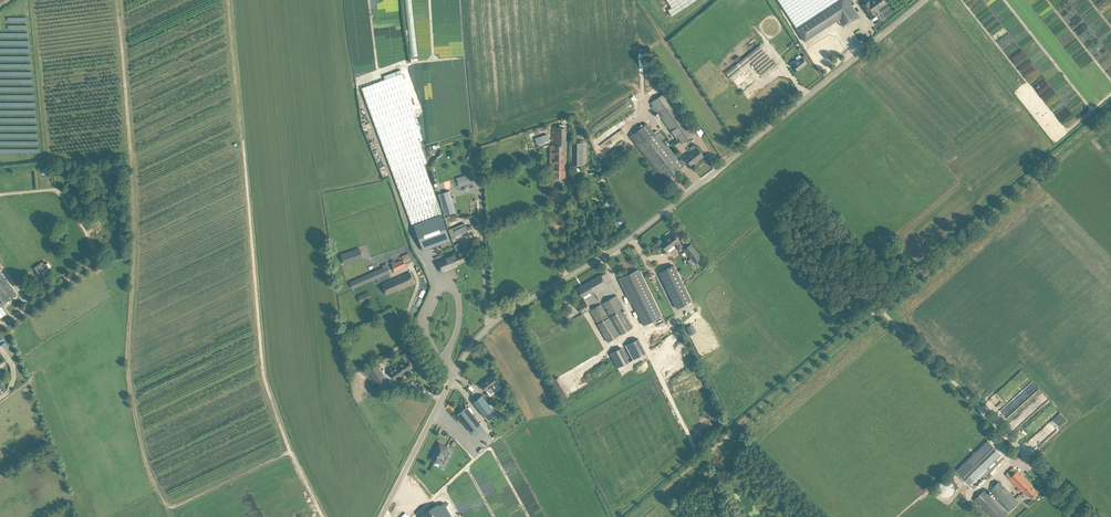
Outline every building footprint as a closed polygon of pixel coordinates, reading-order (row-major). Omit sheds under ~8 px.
[(671,7),(668,9),(672,16),(695,0),(667,0),(671,7)] [(796,27),(796,28),(805,41),(838,19),(842,25),(858,15),(852,5),(855,3),(852,0),(778,0),(796,27)] [(871,15),(876,11),(875,10),(878,8),(878,9),(886,3),(884,0),(873,0),(870,2),(868,1),(863,4),(871,15)] [(745,57),(726,73),(730,78),(751,61),(762,75),(775,65),(759,45),(745,57)] [(798,60),(793,64),(798,70),(807,63),(802,57),(799,55),(796,57),(798,60)] [(385,79),(361,88),(379,134),(412,225),(417,223),(429,218),(442,213),(434,192),(424,164),(427,163),(419,141),(422,140),(415,121),(413,115),(416,113),(402,73),(385,79)] [(653,106),(651,107),(656,113),(658,112),(674,134),(675,133),(683,143),(693,135),(670,102),(663,93),(650,103),(653,106)] [(629,98),(638,112),(642,109),(634,96),(629,98)] [(683,166),(681,162),(679,163),(673,155),(674,154),(664,141),(665,140),(659,131),(656,134),(647,122),(630,136),(637,145),(654,167),(662,177),(665,180),(683,166)] [(568,127),(555,126),(554,144),(553,163),(553,164),(553,177),(565,177),(566,172),(568,128),(568,127)] [(573,164),(582,164),(587,164),(587,143),(573,142),(573,164)] [(686,158),(681,162),(684,165),(688,161),(691,165),(703,156),(697,148),(688,155),(685,157),(686,158)] [(470,173),(456,177),(459,186),(473,182),(470,173)] [(456,212),(449,190),(438,194),(445,215),(456,212)] [(441,214),(414,224),(420,240),(423,250),(429,247),(441,243),(450,240),(441,214)] [(465,222),(448,229),(453,240),(473,231),(471,225),(467,227),(465,222)] [(76,237),(73,240),(75,243),(82,238),(77,232),(73,234),(76,237)] [(661,243),(666,250),(674,244),(678,250),(682,246),(678,241),(679,240),(673,233),(667,237),(668,238),(661,243)] [(683,249),(694,263),(702,257),(691,243),(683,249)] [(455,252),(436,261),(440,271),(444,271),(454,267),(457,266),(457,264),(462,262),(465,261),(470,259),(464,246),(464,245),(460,246),(459,244),(454,245),(456,250),(457,252),(455,252)] [(81,246),(74,251),(79,258),(86,253),(81,246)] [(359,248),(342,254),(345,264),(363,258),(359,248)] [(392,264),(395,271),(406,266),(404,262),(411,259),(408,253),(401,256),(403,259),(396,262),(392,264)] [(68,260),(65,263),(67,266),(74,261),(69,254),(65,257),(68,260)] [(53,263),(50,266),(53,269),(59,264),(54,258),(51,260),(53,263)] [(45,269),(40,263),(34,267),(38,274),(41,272),(44,270),(45,269)] [(659,272),(677,308),(691,301),(674,265),(659,272)] [(384,268),(350,282),(353,288),(386,273),(384,268)] [(630,302),(632,302),(643,325),(662,316),(639,269),(619,278),(630,302)] [(4,304),(17,294),(0,270),(0,299),(4,304)] [(382,284),(386,294),(398,289),(399,290),(416,282),(411,272),(382,284)] [(601,275),(578,289),(582,297),(590,292),(591,294),(595,292),(595,293),(608,286),(606,284),(611,281),(609,277),(606,273),(601,276),(601,275)] [(358,295),(360,302),(371,298),(369,291),(358,295)] [(610,316),(620,335),(633,327),(621,308),(623,307),(616,295),(602,303),(610,316)] [(577,306),(582,314),(590,309),(585,301),(577,306)] [(597,324),(608,342),(620,335),(601,304),(590,310),(598,324),(597,324)] [(609,354),(617,368),(646,352),(638,338),(609,354)] [(544,341),(535,346),(548,368),(556,363),(544,341)] [(380,356),(384,362),(394,356),(390,350),(380,356)] [(406,355),(401,358),(402,359),(403,362),(398,365),(397,363),(387,369),(388,370),(392,375),(395,380),(414,367),(406,355)] [(358,368),(361,374),(366,371),(363,365),(358,368)] [(369,371),(381,389),(389,383),(377,365),(369,371)] [(1018,386),(1028,377),(1022,370),(1012,379),(1018,386)] [(487,379),(481,384),(487,390),(493,385),(495,388),(496,389),(501,386),(496,379),(495,380),(490,375),(487,378),(487,379)] [(559,376),(552,380),(562,398),(569,394),(559,376)] [(1022,407),(1039,390),(1033,384),(1016,401),(1022,407)] [(482,395),(473,402),(485,416),(493,409),(482,395)] [(457,414),(471,432),(480,425),(481,424),(471,412),(473,411),(469,406),(467,408),(467,407),(457,414)] [(1005,457),(988,441),(956,472),(972,488),(989,471),(990,472),(1005,457)] [(435,450),(431,459),(439,463),(439,462),(446,450),(447,446),(438,442),(435,449),(435,450)] [(1006,474),(1024,493),(1026,495),(1027,494),(1031,498),(1038,491),(1023,477),(1024,476),(1021,473),(1020,473),(1017,470),(1017,471),(1013,467),(1006,474)] [(938,487),(938,490),(939,493),(941,495),(943,496),(946,496),(949,496),(952,494),(953,492),(954,490),(955,487),(954,484),(952,482),(950,480),(948,479),(945,479),(942,480),(940,482),(938,484),(938,487)] [(990,490),(1010,510),(1019,502),(999,481),(990,490)] [(423,504),(429,516),(453,516),(443,495),(423,504)] [(961,516),(999,516),(998,516),(1001,513),(991,502),(987,505),(980,498),(961,516)]
